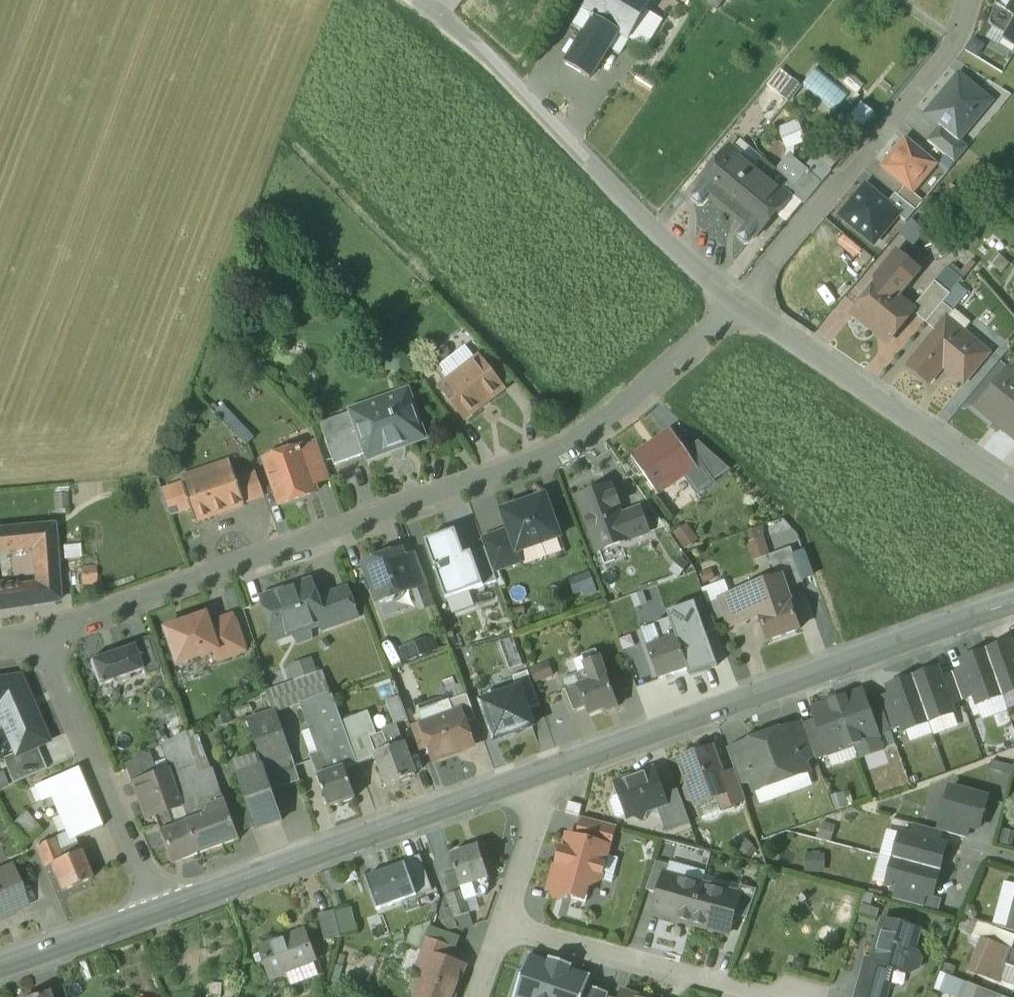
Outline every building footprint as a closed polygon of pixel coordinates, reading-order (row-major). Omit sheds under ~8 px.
[(583,10),(617,31),(630,39),(654,0),(589,0),(583,10)] [(996,3),(996,2),(989,24),(1005,34),(1010,37),(1013,29),(1013,0),(998,0),(996,3)] [(585,32),(567,63),(590,77),(609,47),(608,46),(617,31),(583,10),(574,25),(585,32)] [(1010,37),(1005,34),(1003,39),(1013,45),(1013,29),(1010,37)] [(630,39),(617,31),(608,46),(609,47),(620,54),(630,39)] [(811,69),(802,84),(837,105),(846,89),(811,69)] [(992,101),(959,75),(927,115),(940,126),(960,141),(992,101)] [(795,77),(784,91),(792,97),(802,84),(795,77)] [(960,141),(940,126),(927,142),(956,164),(969,148),(960,141)] [(937,164),(905,138),(881,167),(905,186),(913,193),(937,164)] [(763,158),(742,140),(733,150),(754,168),(763,158)] [(731,148),(699,186),(700,187),(710,195),(723,206),(754,168),(733,150),(731,148)] [(754,168),(789,197),(792,194),(791,193),(809,171),(791,156),(778,170),(763,158),(754,168)] [(754,168),(723,206),(746,225),(756,233),(758,234),(789,197),(754,168)] [(809,171),(791,193),(792,194),(803,203),(821,181),(809,171)] [(905,186),(898,195),(916,210),(923,201),(913,193),(905,186)] [(701,204),(710,195),(700,187),(693,195),(693,200),(697,204),(701,204)] [(866,187),(842,216),(874,243),(897,215),(898,214),(887,204),(866,187)] [(963,199),(951,189),(940,202),(952,212),(963,199)] [(898,195),(896,194),(887,204),(898,214),(897,215),(906,222),(916,210),(898,195)] [(980,213),(990,222),(1007,203),(996,194),(980,213)] [(749,243),(756,233),(746,225),(739,233),(739,238),(743,242),(749,243)] [(889,288),(898,295),(918,271),(898,254),(884,270),(885,277),(893,284),(889,288)] [(950,270),(962,280),(975,265),(971,261),(961,273),(953,267),(950,270)] [(935,283),(949,296),(962,280),(950,270),(947,268),(935,283)] [(893,284),(885,277),(854,314),(872,329),(877,329),(891,339),(909,316),(893,302),(898,295),(889,288),(893,284)] [(934,283),(911,311),(926,324),(943,303),(949,296),(934,283)] [(943,303),(926,324),(935,331),(946,318),(947,319),(953,312),(943,303)] [(947,319),(946,318),(935,331),(907,365),(929,383),(943,366),(964,383),(989,352),(947,319)] [(514,377),(490,351),(481,359),(501,386),(514,377)] [(480,358),(442,387),(465,417),(503,388),(501,386),(481,359),(480,358)] [(1008,367),(981,401),(1006,421),(1001,427),(1013,437),(1013,372),(1008,367)] [(408,391),(352,411),(357,426),(366,453),(368,456),(424,436),(408,391)] [(357,426),(325,437),(335,464),(366,453),(357,426)] [(685,449),(671,429),(670,430),(633,456),(632,456),(634,460),(632,461),(640,473),(643,472),(658,494),(686,475),(698,492),(713,482),(710,478),(688,447),(685,449)] [(688,447),(710,478),(728,465),(699,439),(688,447)] [(330,477),(318,443),(301,448),(313,483),(330,477)] [(301,448),(301,447),(282,453),(278,450),(269,453),(267,459),(264,460),(280,505),(316,492),(313,483),(301,448)] [(233,466),(183,484),(196,521),(246,503),(233,466)] [(621,518),(610,487),(580,498),(600,551),(648,532),(640,511),(621,518)] [(546,496),(503,511),(509,529),(517,552),(519,551),(560,536),(546,496)] [(178,501),(168,505),(171,514),(181,511),(178,501)] [(771,548),(762,519),(746,524),(755,552),(771,548)] [(0,528),(0,550),(37,546),(40,583),(35,584),(38,604),(61,600),(54,524),(0,528)] [(509,529),(482,539),(494,571),(522,561),(519,551),(517,552),(509,529)] [(456,530),(426,541),(451,614),(476,606),(470,590),(484,586),(472,552),(465,554),(456,530)] [(485,547),(472,552),(484,586),(496,581),(485,547)] [(402,551),(365,564),(378,601),(385,604),(395,600),(397,595),(415,589),(404,558),(402,551)] [(417,554),(404,558),(415,589),(428,584),(417,554)] [(795,558),(782,562),(790,585),(803,580),(795,558)] [(775,608),(769,591),(784,586),(781,577),(722,598),(732,625),(760,615),(769,640),(800,629),(791,604),(790,604),(775,608)] [(311,583),(266,599),(273,620),(275,620),(280,634),(278,634),(279,637),(323,621),(324,621),(316,598),(311,583)] [(35,584),(19,586),(22,606),(38,604),(35,584)] [(22,606),(19,586),(0,589),(0,610),(22,606)] [(784,586),(769,591),(775,608),(790,604),(784,586)] [(347,587),(316,598),(324,621),(323,621),(326,629),(358,617),(347,587)] [(684,613),(670,618),(676,635),(677,635),(679,639),(691,634),(684,613)] [(232,615),(206,625),(215,650),(212,650),(216,661),(244,651),(232,615)] [(203,616),(164,630),(176,663),(212,650),(215,650),(206,625),(203,616)] [(679,639),(677,635),(676,635),(670,618),(655,623),(662,641),(648,646),(660,679),(689,668),(679,639)] [(655,623),(636,630),(643,648),(648,646),(662,641),(655,623)] [(986,650),(1002,695),(1013,691),(1013,649),(1011,641),(986,650)] [(105,652),(101,656),(91,660),(99,685),(114,680),(115,684),(130,679),(129,675),(143,670),(134,645),(124,648),(118,648),(111,649),(105,652)] [(986,650),(961,659),(974,695),(977,704),(1002,695),(986,650)] [(605,677),(601,665),(588,670),(592,681),(581,685),(579,686),(587,707),(590,713),(606,708),(607,710),(618,706),(607,676),(605,677)] [(938,668),(913,677),(929,722),(954,713),(950,703),(941,677),(938,668)] [(965,668),(952,673),(962,699),(974,695),(965,668)] [(588,670),(562,679),(564,687),(579,682),(581,685),(592,681),(588,670)] [(518,690),(526,712),(541,707),(528,671),(513,676),(515,680),(518,690)] [(952,673),(941,677),(950,703),(962,699),(952,673)] [(913,677),(888,686),(902,726),(904,731),(929,722),(913,677)] [(0,681),(0,717),(16,755),(36,746),(47,741),(21,678),(0,681)] [(579,682),(564,687),(574,712),(587,707),(579,686),(581,685),(579,682)] [(518,690),(484,703),(497,739),(531,726),(526,712),(518,690)] [(867,702),(863,690),(837,700),(854,744),(879,735),(879,734),(867,702)] [(331,692),(305,702),(320,751),(323,750),(322,744),(347,735),(331,692)] [(891,694),(879,698),(891,730),(902,726),(891,694)] [(450,701),(450,702),(455,715),(461,713),(465,724),(477,720),(468,695),(450,701)] [(400,697),(387,702),(395,725),(408,720),(400,697)] [(449,697),(417,708),(424,726),(455,715),(450,702),(450,701),(449,697)] [(879,698),(867,702),(879,734),(891,730),(879,698)] [(837,700),(812,709),(816,721),(828,753),(828,754),(854,744),(837,700)] [(455,715),(424,726),(430,745),(436,761),(473,747),(465,724),(461,713),(455,715)] [(275,714),(248,722),(264,767),(264,768),(291,760),(275,714)] [(816,721),(804,725),(814,754),(816,757),(828,753),(816,721)] [(814,754),(804,725),(793,729),(803,758),(814,754)] [(424,726),(412,730),(419,749),(430,745),(424,726)] [(792,726),(765,736),(782,781),(808,772),(803,758),(793,729),(792,726)] [(361,735),(359,728),(347,732),(347,735),(349,740),(361,735)] [(404,742),(390,748),(383,732),(370,737),(369,737),(377,756),(377,757),(388,785),(416,774),(404,742)] [(361,735),(349,740),(358,764),(377,757),(377,756),(369,737),(370,737),(368,733),(361,735)] [(347,735),(322,744),(323,750),(325,750),(333,771),(344,766),(345,768),(358,764),(349,740),(347,735)] [(765,736),(739,745),(740,748),(750,777),(755,790),(782,781),(765,736)] [(36,746),(16,755),(3,761),(13,784),(46,770),(36,746)] [(712,747),(680,759),(690,785),(688,791),(690,799),(695,800),(697,805),(719,796),(728,793),(722,775),(723,775),(712,747)] [(750,777),(740,748),(729,752),(735,771),(739,781),(750,777)] [(344,766),(333,771),(325,750),(323,750),(320,751),(311,755),(330,807),(356,797),(345,768),(344,766)] [(149,752),(123,765),(131,787),(134,786),(134,784),(158,777),(157,775),(149,752)] [(264,767),(238,776),(248,806),(256,829),(257,830),(282,822),(264,768),(264,767)] [(191,768),(172,775),(182,805),(188,822),(195,819),(193,812),(209,806),(205,795),(215,793),(207,772),(194,776),(191,768)] [(78,769),(35,787),(41,800),(56,794),(69,826),(97,814),(78,769)] [(654,770),(616,784),(620,795),(613,798),(611,803),(614,813),(620,816),(627,813),(628,816),(632,815),(643,819),(648,809),(657,805),(662,820),(672,816),(664,795),(654,770)] [(170,771),(157,775),(158,777),(134,784),(134,786),(146,818),(154,815),(168,810),(182,805),(172,775),(170,771)] [(739,781),(735,771),(723,775),(722,775),(728,793),(719,796),(724,809),(746,801),(739,781)] [(987,798),(950,788),(942,817),(969,825),(979,828),(987,798)] [(678,789),(664,795),(672,816),(662,820),(666,832),(690,823),(678,789)] [(215,793),(205,795),(209,806),(193,812),(195,819),(188,822),(187,822),(199,854),(239,840),(238,836),(230,813),(230,812),(223,795),(217,797),(215,793)] [(582,807),(568,803),(565,812),(579,816),(582,807)] [(182,805),(168,810),(174,827),(187,822),(188,822),(182,805)] [(248,806),(230,813),(238,836),(256,829),(248,807),(248,806)] [(187,822),(174,827),(168,810),(154,815),(172,864),(199,854),(187,822)] [(97,814),(69,826),(71,831),(75,839),(76,839),(103,827),(97,814)] [(614,825),(583,817),(578,838),(609,847),(614,825)] [(969,825),(942,817),(938,830),(942,831),(965,837),(969,825)] [(34,820),(19,834),(27,843),(43,829),(34,820)] [(938,830),(915,823),(911,836),(938,843),(942,831),(938,830)] [(71,831),(54,838),(59,851),(78,844),(76,839),(75,839),(71,831)] [(911,836),(900,833),(893,858),(939,870),(946,845),(938,843),(911,836)] [(578,838),(568,835),(564,849),(562,849),(558,863),(560,864),(559,868),(555,867),(549,889),(552,890),(556,898),(563,900),(568,897),(569,894),(572,895),(571,898),(585,902),(589,886),(599,881),(609,847),(578,838)] [(59,851),(54,838),(37,846),(46,866),(51,864),(80,852),(81,851),(78,844),(59,851)] [(479,846),(451,855),(461,887),(487,878),(489,877),(479,846)] [(80,852),(51,864),(63,891),(92,879),(80,852)] [(405,861),(405,862),(418,895),(433,889),(421,856),(405,861)] [(939,870),(893,858),(886,884),(898,887),(925,894),(932,896),(939,870)] [(405,862),(365,877),(377,910),(418,895),(405,862)] [(656,862),(646,890),(659,893),(664,874),(666,875),(669,865),(656,862)] [(2,916),(3,919),(13,914),(12,912),(27,906),(11,867),(0,871),(0,917),(2,916)] [(666,875),(664,874),(659,893),(654,913),(691,923),(702,885),(666,875)] [(489,886),(487,878),(461,887),(463,891),(466,902),(486,895),(489,886)] [(738,894),(702,885),(691,923),(729,933),(734,914),(740,895),(738,894)] [(757,890),(740,885),(738,894),(740,895),(734,914),(747,918),(757,890)] [(925,894),(898,887),(894,899),(921,907),(925,894)] [(463,891),(448,896),(451,908),(455,918),(470,913),(466,902),(463,891)] [(451,908),(437,912),(444,933),(458,928),(455,918),(451,908)] [(334,911),(319,914),(325,941),(341,937),(334,911)] [(470,913),(455,918),(458,928),(459,929),(473,925),(470,913)] [(918,929),(884,920),(872,961),(871,962),(892,968),(905,972),(906,969),(910,970),(916,966),(919,958),(915,951),(912,950),(918,929)] [(988,925),(981,938),(1012,950),(1013,946),(1013,935),(988,925)] [(305,931),(261,948),(272,978),(287,973),(315,963),(316,962),(305,931)] [(453,947),(426,938),(421,954),(431,957),(432,955),(448,961),(453,947)] [(1012,950),(981,938),(969,970),(999,982),(1012,950)] [(432,955),(431,957),(417,996),(452,996),(463,966),(448,961),(432,955)] [(529,955),(514,996),(584,996),(588,986),(591,977),(570,969),(572,965),(551,958),(549,962),(529,955)] [(892,968),(871,962),(872,961),(869,960),(864,977),(888,984),(892,968)] [(315,963),(287,973),(291,986),(315,978),(312,970),(317,968),(315,963)] [(862,976),(856,996),(884,996),(888,984),(864,977),(862,976)] [(968,983),(962,996),(1001,996),(968,983)] [(584,996),(608,996),(609,993),(588,986),(584,996)]
